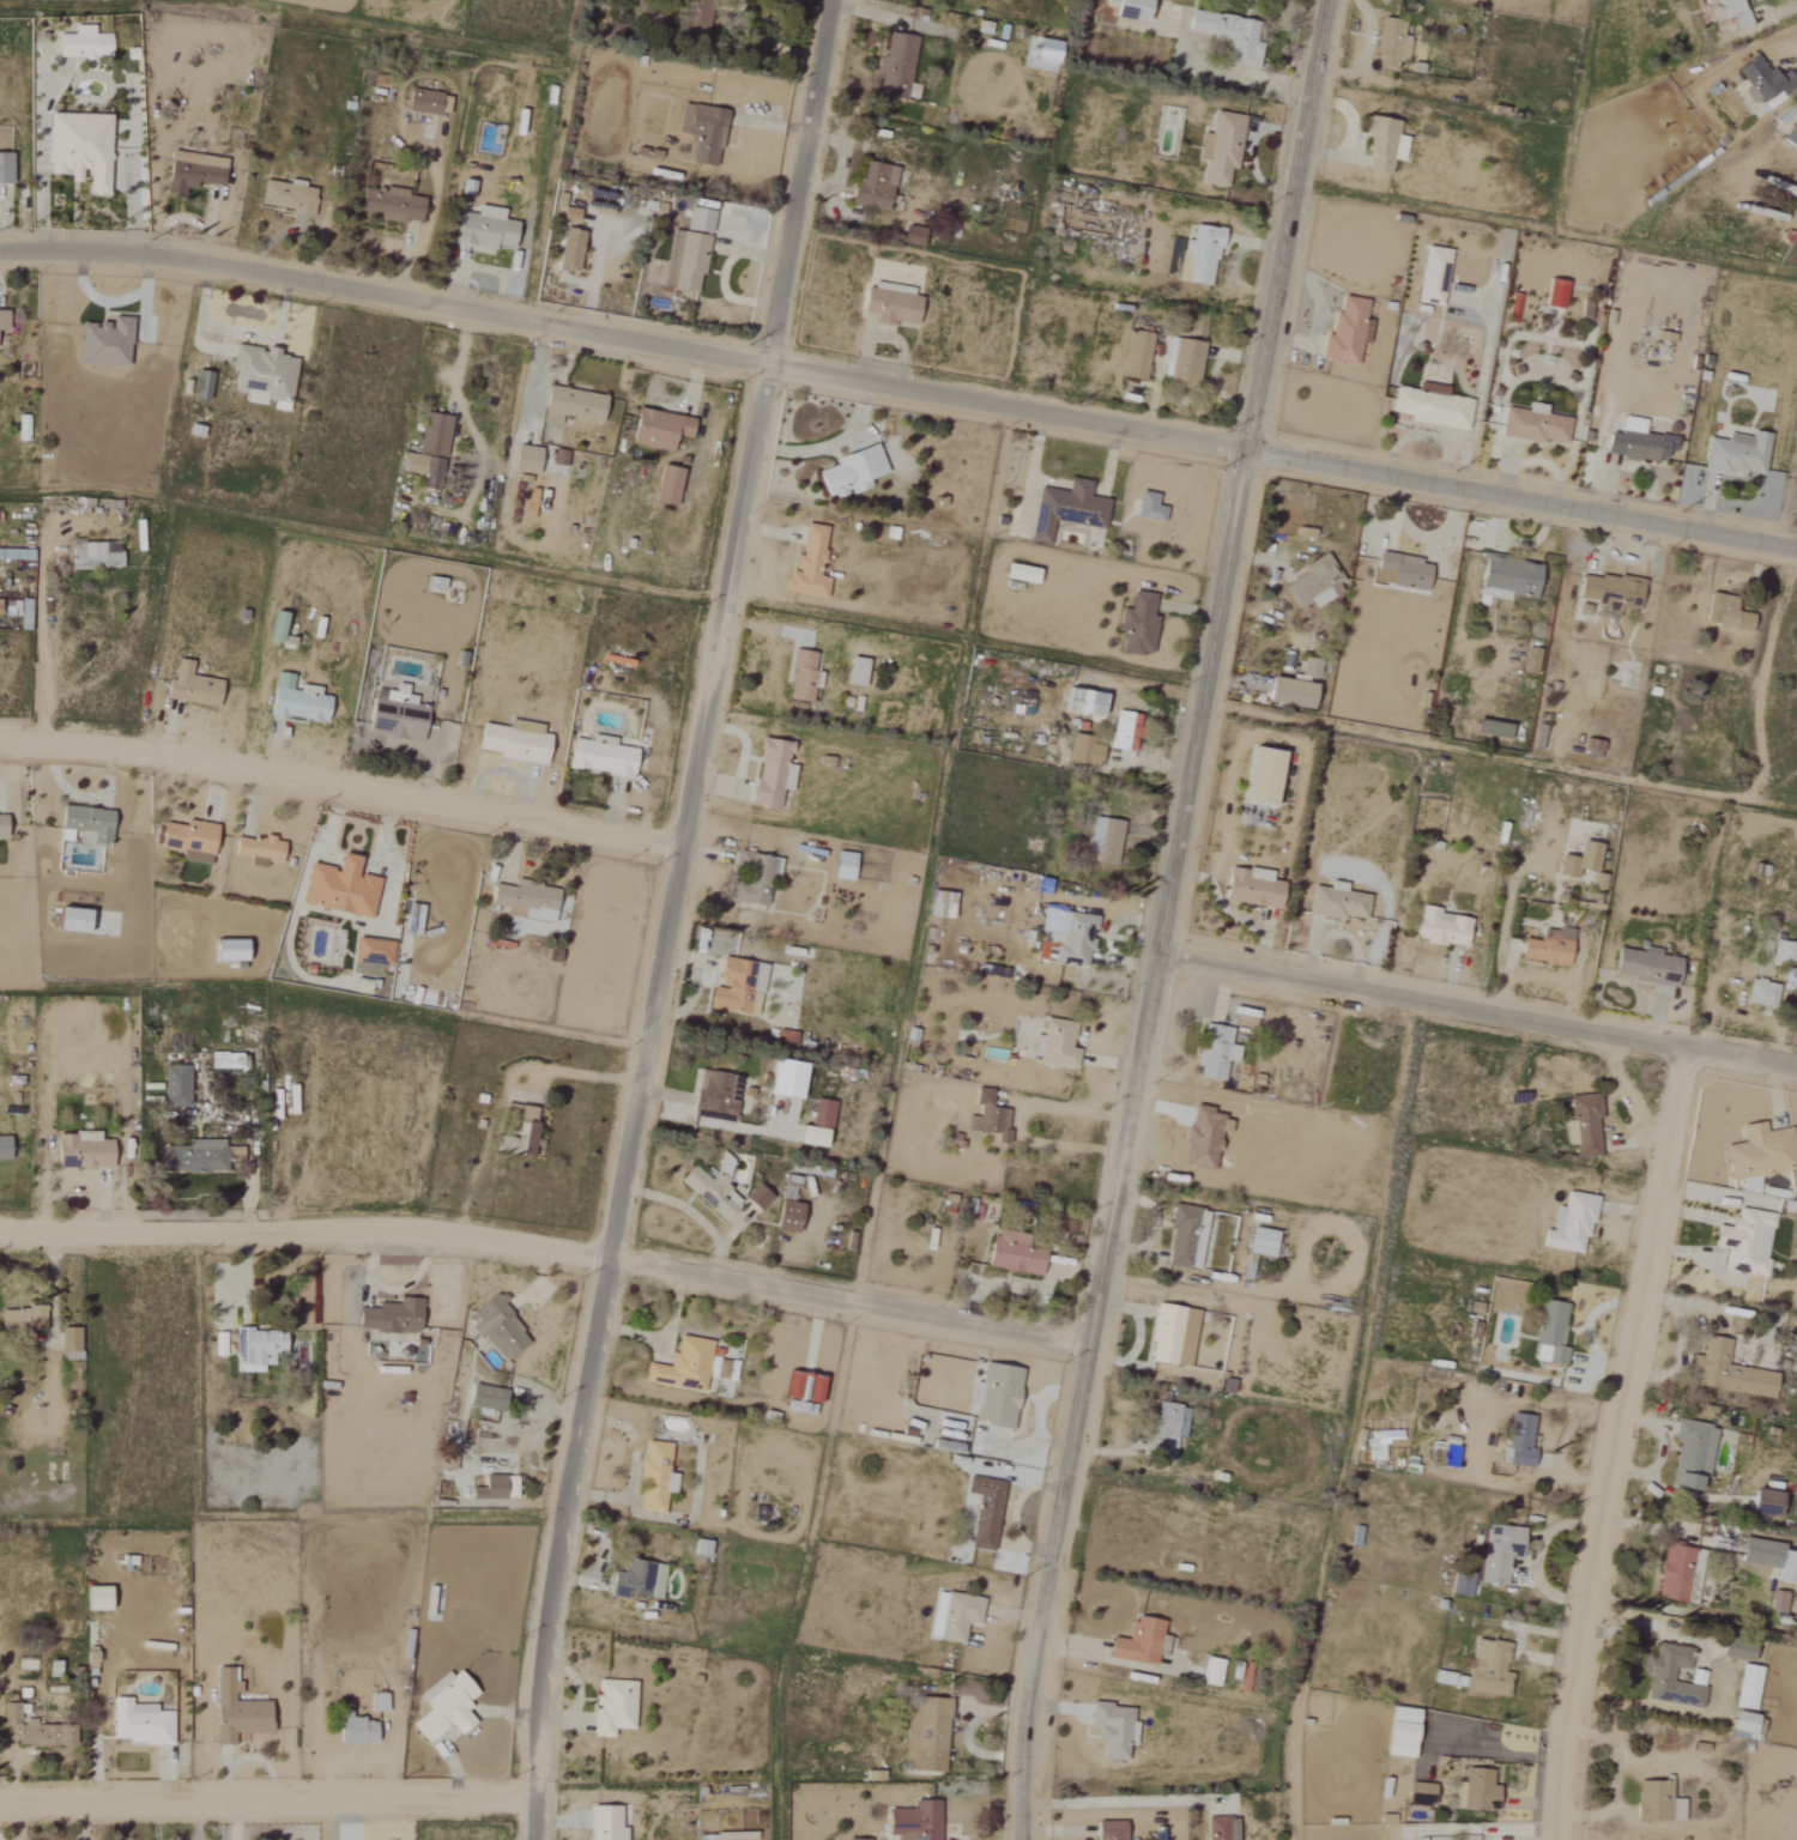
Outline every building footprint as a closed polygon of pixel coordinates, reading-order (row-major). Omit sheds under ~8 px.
[(1109,18),(1141,23),(1144,0),(1111,0),(1109,18)] [(1729,17),(1733,30),(1747,25),(1739,0),(1713,0),(1719,20),(1729,17)] [(1185,31),(1208,33),(1207,40),(1228,42),(1226,62),(1256,65),(1261,20),(1187,12),(1185,31)] [(1404,60),(1409,38),(1400,36),(1402,23),(1380,19),(1370,69),(1393,73),(1396,58),(1404,60)] [(96,26),(76,25),(76,35),(60,34),(60,57),(114,58),(114,37),(96,36),(96,26)] [(915,37),(884,32),(874,95),(904,100),(915,37)] [(1746,87),(1740,91),(1750,108),(1775,92),(1779,98),(1796,87),(1785,70),(1775,77),(1769,67),(1765,70),(1755,55),(1734,69),(1746,87)] [(445,115),(447,95),(405,91),(403,111),(445,115)] [(723,110),(679,104),(675,134),(688,136),(684,163),(716,167),(723,110)] [(1243,117),(1211,112),(1209,127),(1201,125),(1195,160),(1204,161),(1200,183),(1225,187),(1228,169),(1234,170),(1243,117)] [(114,115),(51,113),(50,173),(73,174),(73,182),(89,183),(89,194),(111,195),(114,115)] [(1780,142),(1796,154),(1796,117),(1780,142)] [(1397,122),(1367,118),(1362,150),(1368,151),(1365,172),(1388,175),(1390,160),(1401,162),(1405,137),(1395,136),(1397,122)] [(226,186),(228,158),(175,153),(172,195),(186,196),(187,189),(198,190),(198,184),(226,186)] [(0,155),(0,184),(14,185),(15,156),(0,155)] [(886,211),(893,167),(861,162),(858,181),(850,180),(847,206),(886,211)] [(262,207),(315,215),(319,189),(266,181),(262,207)] [(421,199),(404,196),(405,191),(367,184),(363,210),(381,213),(380,218),(416,225),(421,199)] [(560,219),(575,223),(577,211),(563,207),(560,219)] [(513,222),(500,220),(500,214),(453,208),(448,243),(510,251),(513,222)] [(712,211),(686,208),(683,231),(709,234),(712,211)] [(1184,283),(1210,287),(1219,229),(1193,225),(1184,283)] [(572,272),(584,235),(563,228),(551,265),(572,272)] [(696,294),(706,237),(678,232),(677,241),(667,239),(659,288),(696,294)] [(1413,303),(1439,307),(1449,251),(1423,246),(1413,303)] [(1561,311),(1566,282),(1546,279),(1542,307),(1561,311)] [(861,312),(874,314),(872,323),(891,327),(892,321),(914,326),(918,298),(910,296),(912,289),(866,281),(861,312)] [(1366,300),(1336,297),(1331,336),(1322,335),(1319,361),(1355,365),(1358,344),(1366,345),(1369,324),(1363,323),(1366,300)] [(1590,304),(1579,303),(1578,319),(1589,320),(1590,304)] [(0,314),(0,332),(11,331),(10,314),(0,314)] [(81,364),(132,367),(135,318),(114,317),(113,325),(83,324),(81,364)] [(1150,334),(1126,331),(1121,378),(1145,381),(1150,334)] [(1167,386),(1195,390),(1202,344),(1174,339),(1167,386)] [(300,359),(282,356),(283,352),(237,345),(233,371),(238,372),(236,392),(249,393),(248,403),(271,406),(271,409),(292,412),(300,359)] [(217,403),(223,375),(198,370),(193,398),(217,403)] [(603,396),(544,386),(538,422),(558,425),(560,415),(598,422),(603,396)] [(1569,419),(1543,415),(1544,406),(1527,404),(1526,411),(1503,408),(1498,436),(1565,446),(1569,419)] [(627,443),(668,451),(671,435),(686,438),(690,418),(634,407),(627,443)] [(449,418),(423,413),(416,452),(443,457),(449,418)] [(28,416),(18,416),(19,441),(29,441),(28,416)] [(1603,454),(1672,463),(1676,438),(1641,434),(1643,420),(1620,417),(1618,436),(1605,434),(1603,454)] [(1702,469),(1761,478),(1768,435),(1750,432),(1748,445),(1707,439),(1702,469)] [(883,473),(875,444),(831,457),(833,465),(815,471),(823,499),(847,492),(847,493),(867,487),(865,478),(883,473)] [(534,475),(538,448),(514,445),(510,471),(534,475)] [(422,473),(420,488),(436,490),(441,458),(402,453),(400,470),(422,473)] [(674,507),(682,470),(658,465),(650,501),(674,507)] [(1035,487),(1028,542),(1048,544),(1051,521),(1103,528),(1107,499),(1087,496),(1089,481),(1067,478),(1066,491),(1035,487)] [(1163,506),(1155,506),(1156,493),(1136,491),(1134,518),(1162,520),(1163,506)] [(823,598),(827,578),(817,576),(825,527),(799,522),(787,592),(823,598)] [(74,544),(74,569),(123,568),(123,543),(74,544)] [(1419,558),(1376,551),(1371,582),(1424,590),(1428,565),(1418,563),(1419,558)] [(1280,584),(1295,609),(1308,602),(1312,608),(1344,589),(1324,556),(1280,584)] [(1477,598),(1507,603),(1508,593),(1533,597),(1538,563),(1482,556),(1477,598)] [(1002,578),(1032,584),(1035,569),(1005,563),(1002,578)] [(1640,581),(1579,573),(1575,598),(1603,602),(1601,615),(1616,617),(1617,608),(1636,611),(1640,581)] [(1118,609),(1115,630),(1122,631),(1119,651),(1150,656),(1156,616),(1151,615),(1154,594),(1131,591),(1128,610),(1118,609)] [(1748,631),(1751,614),(1731,611),(1734,596),(1708,592),(1703,624),(1748,631)] [(1575,614),(1587,616),(1589,606),(1577,604),(1575,614)] [(275,624),(267,624),(266,641),(274,641),(275,624)] [(813,652),(791,650),(785,699),(810,702),(814,673),(810,672),(813,652)] [(215,707),(219,681),(187,676),(190,660),(170,657),(164,699),(215,707)] [(866,660),(849,657),(844,684),(860,687),(866,660)] [(1319,659),(1301,658),(1299,677),(1317,678),(1319,659)] [(265,714),(324,724),(328,697),(315,695),(316,688),(291,684),(293,676),(272,672),(265,714)] [(1264,704),(1308,706),(1310,681),(1265,678),(1264,704)] [(418,741),(423,706),(412,704),(413,696),(404,694),(405,684),(381,681),(379,698),(368,697),(364,734),(418,741)] [(1096,716),(1101,694),(1075,689),(1070,711),(1096,716)] [(1108,748),(1132,752),(1138,714),(1114,710),(1108,748)] [(472,751),(543,765),(548,735),(538,733),(539,725),(510,719),(508,729),(478,723),(472,751)] [(1508,723),(1473,720),(1472,735),(1507,738),(1508,723)] [(1089,744),(1090,736),(1071,734),(1068,762),(1098,765),(1100,746),(1089,744)] [(789,742),(758,737),(748,805),(777,809),(779,789),(788,791),(792,763),(786,762),(789,742)] [(633,749),(569,739),(564,767),(629,777),(633,749)] [(1239,802),(1269,807),(1277,752),(1247,747),(1239,802)] [(109,845),(111,809),(59,807),(57,839),(90,841),(90,844),(109,845)] [(177,860),(207,865),(214,825),(182,820),(181,826),(160,823),(156,848),(179,852),(177,860)] [(1094,850),(1093,861),(1115,864),(1121,822),(1109,820),(1104,851),(1094,850)] [(247,858),(246,865),(262,868),(263,861),(279,864),(283,841),(260,836),(259,842),(232,837),(229,855),(247,858)] [(1599,843),(1577,841),(1575,858),(1563,857),(1561,876),(1574,878),(1575,870),(1591,871),(1590,887),(1603,888),(1604,874),(1596,873),(1599,843)] [(850,881),(853,854),(834,851),(830,879),(850,881)] [(306,863),(298,904),(369,918),(377,879),(351,874),(355,856),(336,852),(332,868),(306,863)] [(768,907),(775,858),(737,852),(730,902),(768,907)] [(1220,900),(1276,909),(1281,882),(1268,880),(1269,873),(1226,866),(1220,900)] [(556,889),(513,880),(512,888),(492,884),(488,904),(506,907),(505,914),(549,924),(556,889)] [(1368,895),(1343,891),(1344,883),(1328,881),(1327,889),(1311,886),(1306,913),(1363,923),(1368,895)] [(950,903),(945,902),(946,891),(929,891),(928,916),(950,917),(950,903)] [(1467,918),(1435,913),(1436,908),(1418,905),(1413,940),(1462,948),(1467,918)] [(53,931),(82,932),(83,909),(54,908),(53,931)] [(1095,917),(1064,912),(1059,945),(1037,942),(1034,959),(1083,967),(1085,952),(1089,953),(1095,917)] [(1517,958),(1564,966),(1570,933),(1540,927),(1537,941),(1520,938),(1517,958)] [(387,965),(390,942),(352,937),(349,961),(387,965)] [(210,962),(243,960),(242,939),(209,941),(210,962)] [(1796,943),(1772,941),(1771,959),(1795,962),(1796,943)] [(1674,985),(1677,958),(1656,956),(1657,949),(1642,948),(1642,952),(1614,949),(1611,979),(1674,985)] [(764,964),(719,957),(715,985),(710,984),(707,1009),(756,1016),(764,964)] [(1774,1006),(1776,984),(1747,982),(1745,1004),(1774,1006)] [(1032,1035),(1027,1060),(1074,1068),(1077,1049),(1069,1048),(1073,1023),(1043,1017),(1039,1037),(1032,1035)] [(1222,1081),(1224,1061),(1234,1062),(1236,1047),(1227,1046),(1229,1028),(1204,1025),(1201,1049),(1197,1048),(1194,1077),(1222,1081)] [(774,1043),(792,1046),(795,1033),(776,1030),(774,1043)] [(794,1099),(801,1064),(770,1058),(763,1094),(794,1099)] [(160,1107),(187,1107),(187,1066),(160,1066),(160,1107)] [(738,1077),(706,1070),(702,1092),(693,1090),(689,1112),(730,1120),(738,1077)] [(967,1131),(995,1133),(994,1143),(1008,1144),(1009,1131),(1005,1131),(1007,1109),(989,1108),(990,1090),(975,1089),(974,1117),(968,1117),(967,1131)] [(1573,1158),(1597,1157),(1595,1118),(1599,1118),(1598,1094),(1567,1096),(1568,1120),(1563,1121),(1564,1145),(1573,1144),(1573,1158)] [(814,1126),(829,1129),(833,1102),(819,1100),(814,1126)] [(537,1109),(513,1105),(510,1123),(516,1124),(510,1154),(529,1157),(537,1109)] [(1796,1170),(1790,1127),(1763,1131),(1762,1121),(1739,1125),(1742,1142),(1721,1145),(1727,1181),(1796,1170)] [(820,1147),(823,1130),(797,1125),(794,1142),(820,1147)] [(74,1168),(111,1168),(111,1140),(97,1140),(97,1133),(52,1133),(53,1155),(74,1155),(74,1168)] [(224,1169),(224,1163),(241,1162),(240,1147),(221,1148),(221,1140),(162,1142),(163,1171),(224,1169)] [(722,1223),(740,1202),(717,1183),(734,1164),(724,1156),(705,1178),(690,1165),(675,1181),(722,1223)] [(742,1203),(761,1212),(770,1193),(750,1185),(742,1203)] [(1593,1196),(1565,1191),(1554,1249),(1582,1254),(1593,1196)] [(797,1232),(799,1202),(775,1201),(773,1230),(797,1232)] [(1197,1271),(1206,1210),(1170,1204),(1167,1230),(1170,1230),(1165,1266),(1197,1271)] [(1720,1269),(1765,1276),(1767,1260),(1763,1260),(1769,1225),(1772,1226),(1774,1214),(1733,1208),(1730,1229),(1712,1226),(1709,1246),(1724,1248),(1720,1269)] [(1272,1257),(1274,1231),(1248,1228),(1245,1254),(1272,1257)] [(983,1268),(1037,1276),(1040,1253),(1022,1250),(1023,1238),(988,1233),(983,1268)] [(501,1363),(529,1342),(493,1296),(472,1313),(478,1320),(471,1325),(501,1363)] [(355,1308),(355,1331),(418,1333),(419,1298),(396,1297),(396,1304),(374,1303),(374,1309),(355,1308)] [(1563,1366),(1565,1348),(1559,1347),(1566,1304),(1540,1300),(1531,1361),(1563,1366)] [(43,1305),(0,1304),(0,1336),(29,1336),(29,1331),(42,1331),(43,1305)] [(1187,1368),(1196,1310),(1154,1304),(1145,1361),(1187,1368)] [(236,1330),(235,1365),(273,1367),(274,1355),(283,1355),(284,1332),(236,1330)] [(213,1335),(214,1356),(223,1356),(222,1334),(213,1335)] [(641,1382),(702,1391),(705,1373),(728,1377),(730,1361),(708,1358),(711,1341),(674,1336),(670,1367),(644,1364),(641,1382)] [(1724,1365),(1728,1340),(1702,1336),(1699,1356),(1690,1355),(1687,1372),(1697,1374),(1695,1387),(1770,1399),(1774,1374),(1724,1365)] [(1011,1429),(1019,1369),(981,1363),(976,1400),(975,1400),(972,1424),(1011,1429)] [(464,1410),(486,1414),(487,1407),(500,1410),(503,1390),(468,1384),(464,1410)] [(1182,1438),(1185,1407),(1153,1404),(1150,1438),(1153,1438),(1152,1447),(1151,1447),(1149,1460),(1171,1462),(1173,1437),(1182,1438)] [(1531,1466),(1533,1415),(1507,1414),(1505,1465),(1531,1466)] [(1676,1440),(1669,1487),(1694,1491),(1696,1476),(1707,1478),(1715,1426),(1674,1420),(1671,1439),(1676,1440)] [(1385,1431),(1367,1432),(1367,1461),(1386,1460),(1385,1431)] [(634,1512),(661,1515),(664,1493),(673,1494),(675,1474),(665,1473),(669,1444),(642,1441),(634,1512)] [(514,1499),(514,1477),(481,1476),(481,1488),(468,1488),(468,1499),(514,1499)] [(993,1552),(1001,1481),(966,1477),(964,1494),(975,1495),(969,1549),(993,1552)] [(1776,1492),(1748,1490),(1746,1515),(1774,1517),(1776,1492)] [(1521,1529),(1485,1525),(1479,1582),(1504,1585),(1507,1558),(1517,1559),(1521,1529)] [(1740,1539),(1738,1564),(1774,1568),(1772,1580),(1795,1582),(1796,1568),(1796,1553),(1780,1552),(1780,1543),(1740,1539)] [(691,1556),(708,1557),(709,1541),(692,1540),(691,1556)] [(1692,1549),(1660,1545),(1655,1599),(1695,1604),(1698,1567),(1690,1566),(1692,1549)] [(611,1566),(607,1593),(659,1601),(663,1565),(623,1559),(622,1567),(611,1566)] [(1468,1597),(1471,1577),(1451,1574),(1448,1594),(1468,1597)] [(104,1611),(105,1587),(81,1587),(80,1611),(104,1611)] [(1786,1593),(1776,1591),(1772,1613),(1783,1615),(1786,1593)] [(977,1626),(981,1599),(934,1592),(927,1639),(961,1644),(964,1624),(977,1626)] [(1154,1664),(1155,1654),(1163,1655),(1166,1637),(1159,1636),(1161,1621),(1132,1617),(1129,1641),(1109,1638),(1106,1658),(1154,1664)] [(1750,1643),(1719,1639),(1718,1658),(1749,1661),(1750,1643)] [(1506,1696),(1509,1673),(1503,1673),(1507,1644),(1474,1640),(1471,1663),(1470,1663),(1467,1691),(1506,1696)] [(1646,1700),(1699,1707),(1705,1672),(1690,1670),(1688,1685),(1671,1682),(1673,1667),(1688,1670),(1691,1649),(1655,1643),(1646,1700)] [(1222,1660),(1202,1658),(1199,1684),(1218,1687),(1222,1660)] [(60,1676),(61,1663),(45,1662),(45,1676),(60,1676)] [(1734,1708),(1755,1711),(1759,1667),(1738,1665),(1734,1708)] [(212,1745),(233,1745),(233,1733),(267,1733),(267,1702),(235,1702),(235,1682),(231,1682),(231,1669),(212,1669),(212,1745)] [(471,1722),(460,1709),(476,1696),(456,1673),(420,1703),(425,1710),(408,1725),(423,1744),(446,1725),(455,1735),(471,1722)] [(590,1737),(611,1738),(611,1729),(631,1730),(633,1682),(595,1680),(594,1696),(592,1696),(591,1708),(590,1737)] [(368,1713),(385,1711),(382,1693),(366,1696),(368,1713)] [(109,1698),(109,1744),(169,1743),(169,1712),(152,1712),(152,1705),(128,1705),(128,1698),(109,1698)] [(943,1772),(947,1699),(914,1698),(912,1771),(943,1772)] [(72,1746),(72,1726),(32,1726),(32,1720),(17,1719),(17,1704),(1,1704),(1,1721),(14,1721),(14,1746),(72,1746)] [(1130,1707),(1088,1704),(1085,1735),(1098,1736),(1096,1759),(1124,1761),(1125,1745),(1133,1745),(1134,1722),(1129,1721),(1130,1707)] [(1409,1758),(1415,1710),(1388,1707),(1383,1755),(1409,1758)] [(374,1721),(346,1721),(346,1712),(336,1712),(335,1744),(374,1745),(374,1721)] [(1490,1770),(1462,1769),(1462,1780),(1454,1780),(1453,1809),(1494,1810),(1495,1786),(1490,1785),(1490,1770)] [(1634,1821),(1682,1822),(1682,1800),(1670,1799),(1670,1782),(1635,1781),(1634,1821)] [(1433,1784),(1406,1783),(1406,1804),(1432,1805),(1433,1784)] [(912,1801),(912,1810),(884,1810),(884,1835),(895,1835),(895,1839),(938,1839),(938,1801),(912,1801)] [(623,1828),(617,1828),(618,1806),(589,1806),(589,1839),(623,1839),(623,1828)] [(1235,1817),(1204,1818),(1205,1839),(1235,1839),(1235,1817)] [(1094,1821),(1094,1839),(1124,1839),(1124,1822),(1094,1821)]
